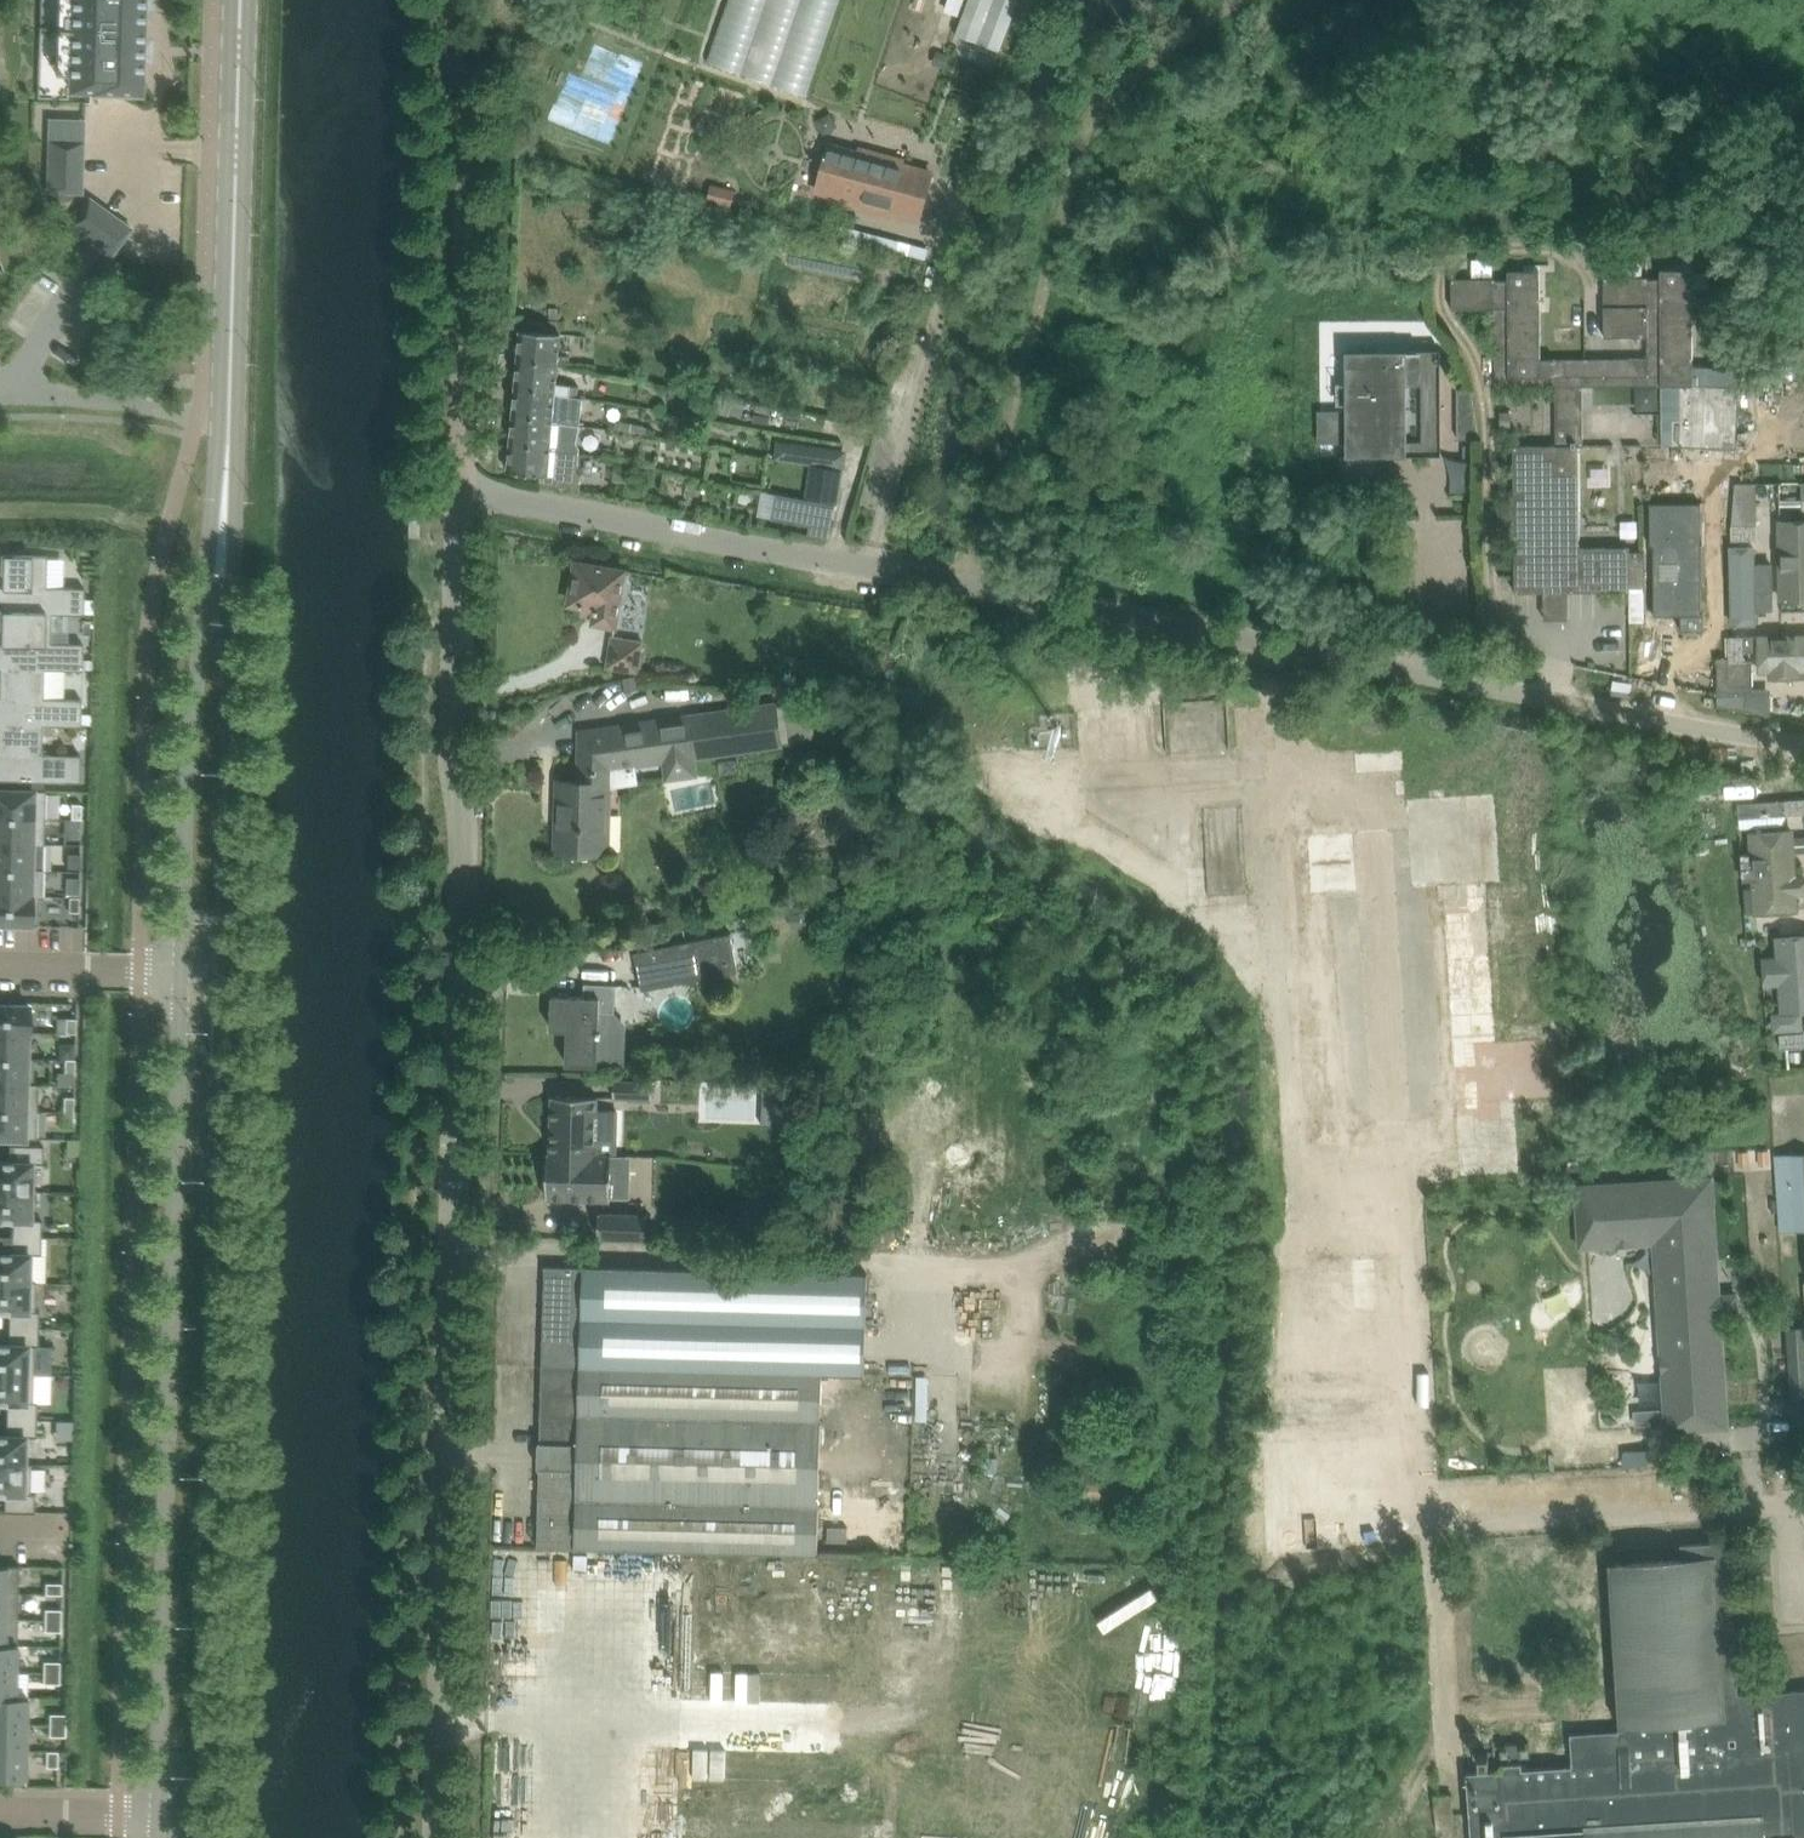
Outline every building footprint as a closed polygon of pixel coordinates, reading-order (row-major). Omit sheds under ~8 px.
[(38,97),(69,98),(69,88),(92,88),(92,91),(142,93),(145,0),(41,0),(38,97)] [(711,63),(811,93),(839,0),(730,0),(711,63)] [(962,0),(945,0),(942,8),(957,14),(962,0)] [(954,33),(1003,49),(1018,0),(965,0),(954,33)] [(50,140),(50,157),(84,158),(84,141),(50,140)] [(920,217),(932,173),(831,145),(818,192),(845,199),(844,204),(891,217),(893,209),(920,217)] [(50,157),(49,174),(83,175),(84,158),(50,157)] [(49,174),(49,191),(83,192),(83,175),(49,174)] [(736,187),(713,181),(708,201),(731,207),(736,187)] [(91,198),(71,225),(85,235),(105,207),(91,198)] [(105,207),(85,235),(99,245),(118,217),(105,207)] [(118,217),(99,245),(112,255),(132,227),(118,217)] [(1606,277),(1606,307),(1606,335),(1649,335),(1649,358),(1542,359),(1541,271),(1509,271),(1509,278),(1453,279),(1453,308),(1496,308),(1497,386),(1557,386),(1558,446),(1515,446),(1516,592),(1631,591),(1630,547),(1581,548),(1580,447),(1584,447),(1583,386),(1674,385),(1694,385),(1694,365),(1693,270),(1661,270),(1661,277),(1606,277)] [(524,318),(523,330),(537,331),(538,319),(524,318)] [(569,362),(570,356),(560,355),(562,333),(537,331),(523,330),(521,330),(518,358),(560,362),(559,366),(566,367),(566,362),(569,362)] [(1442,454),(1441,350),(1347,351),(1347,455),(1442,454)] [(579,397),(580,385),(558,383),(559,366),(560,362),(518,358),(516,386),(557,390),(557,394),(563,395),(579,397)] [(566,367),(596,372),(597,365),(569,362),(566,362),(566,367)] [(1674,385),(1672,444),(1737,448),(1741,367),(1694,365),(1694,385),(1674,385)] [(581,427),(584,398),(579,397),(563,395),(557,394),(557,390),(516,386),(514,415),(555,418),(554,422),(560,423),(581,427)] [(1458,387),(1459,438),(1480,438),(1472,387),(1458,387)] [(558,451),(578,455),(580,455),(580,454),(576,453),(580,428),(585,428),(585,427),(581,427),(560,423),(554,422),(555,418),(514,415),(511,443),(552,446),(552,450),(558,451)] [(581,490),(582,476),(576,470),(578,455),(558,451),(552,450),(552,446),(511,443),(509,471),(541,474),(541,483),(581,490)] [(790,459),(819,463),(822,448),(792,443),(790,459)] [(1642,443),(1642,459),(1665,459),(1665,443),(1642,443)] [(1736,485),(1732,526),(1732,541),(1758,540),(1757,485),(1736,485)] [(837,504),(780,493),(775,517),(813,524),(811,534),(830,538),(837,504)] [(1701,502),(1650,503),(1651,545),(1654,545),(1654,615),(1681,615),(1681,630),(1704,630),(1704,613),(1702,613),(1701,502)] [(1780,528),(1782,612),(1803,612),(1803,527),(1780,528)] [(1778,633),(1777,551),(1733,551),(1734,634),(1778,633)] [(1644,552),(1630,552),(1631,588),(1644,588),(1644,552)] [(47,587),(48,555),(4,554),(3,586),(0,586),(0,612),(3,612),(3,611),(51,612),(51,613),(85,614),(86,588),(47,587)] [(616,626),(625,571),(579,563),(572,602),(584,605),(582,614),(596,617),(595,622),(616,626)] [(1,668),(1,667),(45,668),(45,669),(84,670),(84,643),(51,643),(51,613),(51,612),(3,611),(3,612),(2,641),(0,641),(0,668),(1,668)] [(644,640),(613,635),(607,666),(639,672),(644,640)] [(1721,674),(1721,707),(1745,711),(1772,715),(1773,688),(1754,687),(1753,661),(1744,661),(1744,637),(1723,638),(1723,657),(1724,661),(1721,661),(1721,668),(1721,674)] [(1764,642),(1764,677),(1803,676),(1803,642),(1764,642)] [(62,699),(44,698),(45,669),(45,668),(1,667),(1,668),(0,697),(0,722),(44,724),(44,725),(82,726),(83,699),(62,699)] [(779,701),(687,714),(686,710),(580,728),(579,778),(559,777),(557,848),(608,847),(610,763),(664,753),(668,771),(696,766),(695,759),(785,746),(779,701)] [(45,790),(45,781),(81,782),(82,755),(43,754),(44,725),(44,724),(0,722),(0,789),(45,790)] [(46,817),(47,790),(45,790),(0,789),(0,816),(46,817)] [(1739,804),(1740,828),(1747,828),(1781,826),(1787,816),(1803,814),(1803,799),(1786,800),(1756,803),(1739,804)] [(73,818),(83,818),(83,803),(73,803),(73,818)] [(33,843),(45,843),(46,817),(0,816),(0,842),(33,843)] [(67,828),(82,828),(83,818),(73,818),(68,818),(67,828)] [(1765,834),(1771,913),(1803,911),(1803,831),(1765,834)] [(33,869),(33,843),(0,842),(0,869),(33,869)] [(81,867),(82,853),(69,853),(68,867),(81,867)] [(44,895),(45,870),(33,869),(0,869),(0,894),(44,895)] [(70,893),(81,893),(81,878),(70,878),(70,893)] [(0,894),(0,922),(39,923),(40,897),(44,897),(44,895),(0,894)] [(70,911),(80,911),(81,897),(71,896),(70,911)] [(731,933),(636,951),(643,988),(738,970),(731,933)] [(1771,937),(1776,1016),(1803,1014),(1803,935),(1771,937)] [(617,1011),(617,999),(618,983),(585,982),(585,997),(553,997),(553,1029),(569,1030),(568,1062),(599,1063),(599,1040),(600,1011),(617,1011)] [(29,1032),(30,1004),(0,1004),(0,1031),(29,1032)] [(67,1032),(77,1033),(78,1018),(68,1018),(67,1032)] [(28,1058),(28,1033),(29,1033),(29,1032),(0,1031),(0,1057),(28,1058)] [(1780,1033),(1781,1049),(1803,1047),(1803,1032),(1780,1033)] [(62,1058),(77,1058),(77,1044),(67,1044),(62,1048),(62,1058)] [(39,1085),(40,1083),(27,1083),(28,1058),(0,1057),(0,1083),(39,1085)] [(66,1073),(76,1074),(77,1059),(67,1059),(66,1073)] [(654,1081),(615,1079),(615,1097),(654,1098),(654,1081)] [(39,1111),(39,1085),(0,1083),(0,1110),(39,1111)] [(549,1153),(613,1155),(613,1154),(600,1153),(601,1109),(598,1108),(599,1096),(553,1095),(551,1152),(549,1152),(549,1153)] [(75,1111),(76,1097),(66,1096),(65,1111),(75,1111)] [(38,1138),(39,1111),(0,1110),(0,1137),(38,1138)] [(65,1111),(65,1126),(75,1126),(75,1111),(65,1111)] [(32,1191),(33,1162),(44,1163),(45,1145),(10,1144),(10,1161),(0,1161),(0,1190),(32,1191)] [(1770,1150),(1758,1150),(1758,1164),(1770,1163),(1770,1150)] [(1750,1151),(1738,1151),(1738,1165),(1750,1165),(1750,1151)] [(1779,1153),(1783,1228),(1803,1227),(1803,1152),(1779,1153)] [(613,1155),(549,1153),(548,1197),(612,1199),(613,1155)] [(1712,1298),(1706,1211),(1715,1211),(1713,1176),(1676,1178),(1677,1185),(1586,1191),(1589,1239),(1662,1234),(1675,1422),(1720,1419),(1713,1316),(1737,1315),(1736,1305),(1736,1296),(1712,1298)] [(42,1236),(43,1219),(31,1219),(32,1191),(0,1190),(0,1219),(13,1219),(13,1235),(42,1236)] [(599,1236),(648,1238),(649,1214),(600,1212),(599,1236)] [(37,1282),(37,1281),(30,1281),(30,1253),(42,1254),(42,1236),(13,1235),(12,1252),(0,1252),(0,1281),(37,1282)] [(864,1373),(867,1274),(736,1272),(547,1266),(544,1365),(822,1372),(864,1373)] [(40,1328),(41,1310),(36,1310),(37,1282),(0,1281),(0,1310),(11,1310),(10,1327),(40,1328)] [(1787,1326),(1793,1423),(1803,1422),(1803,1325),(1787,1326)] [(35,1374),(35,1345),(40,1345),(40,1328),(10,1327),(10,1344),(0,1343),(0,1373),(35,1374)] [(818,1551),(822,1372),(544,1365),(539,1546),(615,1548),(615,1547),(818,1552),(818,1551)] [(38,1419),(38,1402),(34,1402),(35,1374),(0,1373),(0,1401),(9,1401),(8,1418),(38,1419)] [(1662,1406),(1646,1407),(1647,1423),(1663,1422),(1662,1406)] [(888,1453),(907,1454),(909,1415),(889,1414),(888,1453)] [(32,1465),(32,1463),(25,1463),(26,1436),(37,1436),(38,1419),(8,1418),(8,1435),(0,1435),(0,1464),(32,1465)] [(0,1464),(0,1492),(6,1492),(6,1511),(35,1512),(36,1493),(31,1493),(32,1465),(0,1464)] [(875,1482),(874,1525),(907,1526),(908,1483),(875,1482)] [(1750,1691),(1750,1697),(1720,1699),(1708,1540),(1682,1542),(1683,1554),(1599,1560),(1611,1728),(1553,1732),(1555,1763),(1516,1766),(1515,1759),(1488,1761),(1488,1751),(1467,1753),(1474,1837),(1803,1837),(1803,1687),(1750,1691)] [(21,1565),(0,1565),(0,1592),(20,1592),(21,1565)] [(46,1593),(62,1593),(63,1582),(47,1582),(46,1593)] [(553,1627),(553,1589),(530,1588),(529,1626),(553,1627)] [(20,1592),(0,1592),(0,1618),(19,1618),(20,1592)] [(62,1620),(62,1609),(46,1608),(46,1619),(62,1620)] [(19,1618),(0,1618),(0,1644),(18,1645),(19,1618)] [(62,1631),(62,1620),(46,1619),(46,1630),(62,1631)] [(18,1645),(0,1644),(0,1670),(18,1671),(18,1645)] [(61,1672),(61,1661),(45,1660),(45,1671),(61,1672)] [(18,1671),(0,1670),(0,1696),(29,1697),(29,1696),(17,1696),(18,1671)] [(60,1683),(61,1672),(45,1671),(44,1682),(60,1683)] [(29,1697),(0,1696),(0,1723),(28,1723),(29,1697)] [(66,1724),(67,1713),(51,1713),(50,1724),(66,1724)] [(28,1723),(0,1723),(0,1749),(28,1749),(28,1723)] [(66,1735),(66,1724),(50,1724),(50,1735),(66,1735)] [(1478,1731),(1465,1732),(1466,1744),(1478,1743),(1478,1731)] [(28,1749),(0,1749),(0,1776),(27,1777),(28,1749)] [(47,1766),(58,1766),(59,1750),(48,1750),(47,1766)]
